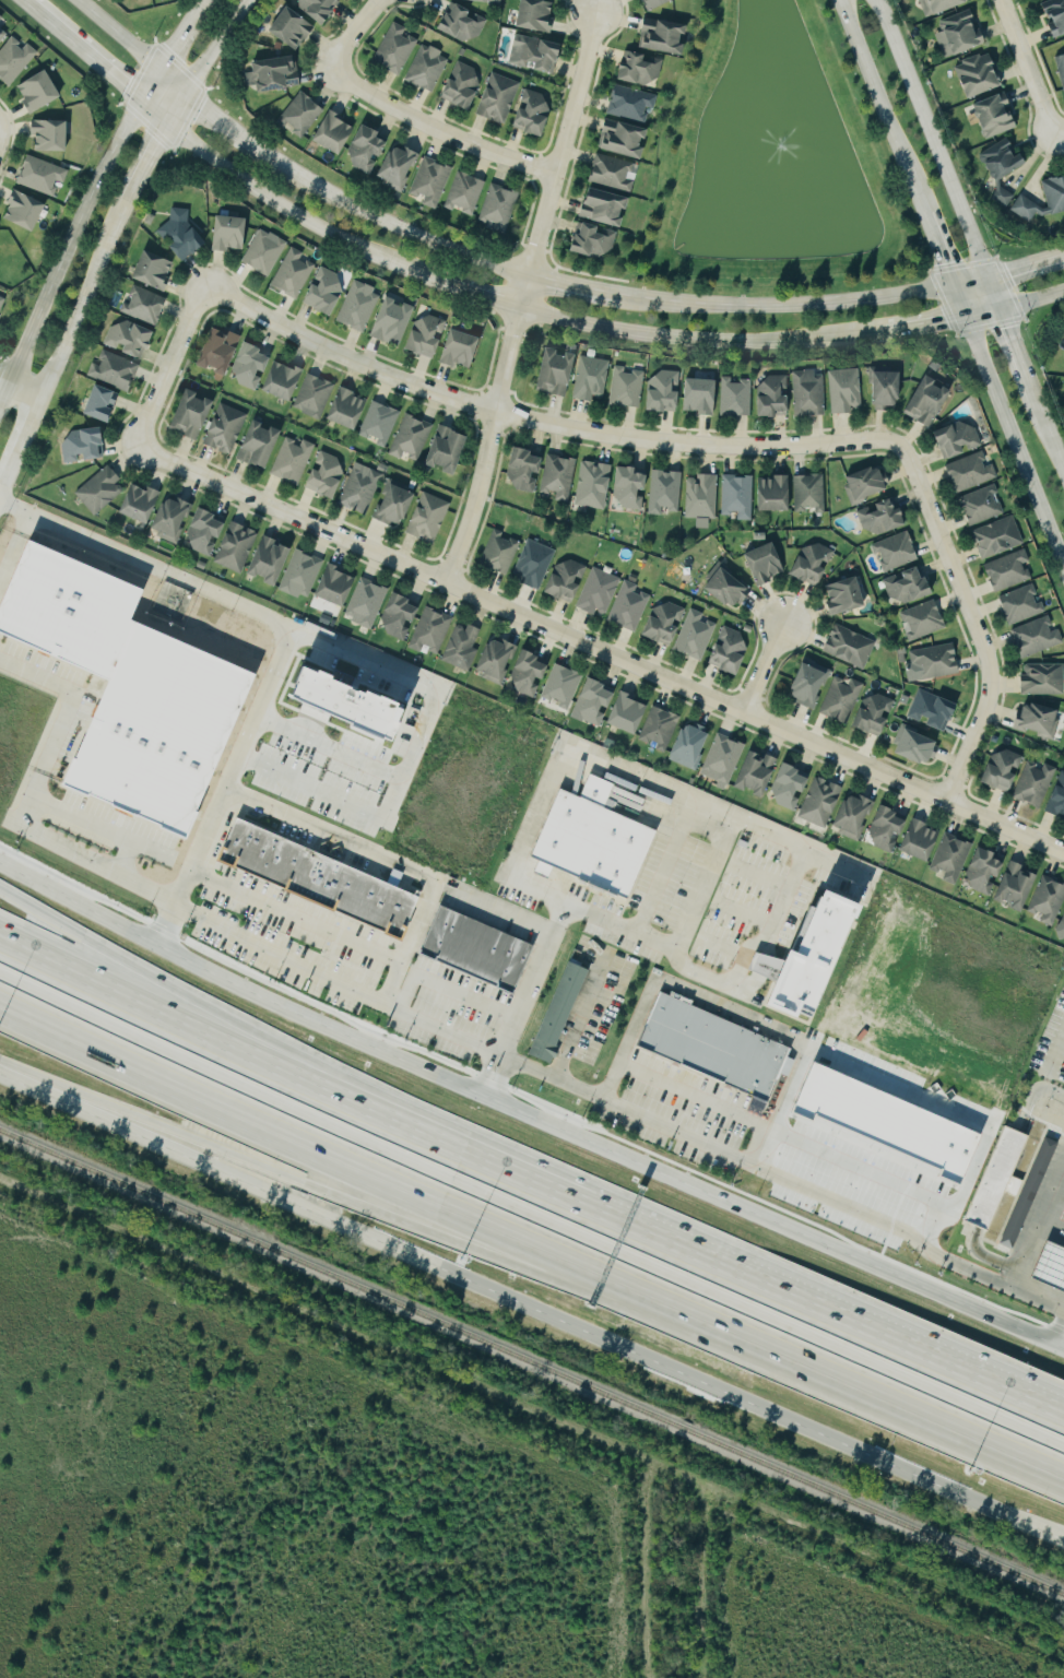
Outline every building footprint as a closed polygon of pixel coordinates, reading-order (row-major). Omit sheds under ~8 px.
[(298,8),(328,25),(343,0),(302,0),(298,8)] [(539,0),(526,0),(520,27),(552,34),(559,4),(539,0)] [(650,11),(677,0),(646,0),(650,11)] [(972,3),(971,0),(922,0),(929,19),(972,3)] [(1054,24),(1051,25),(1056,39),(1063,36),(1063,0),(1051,0),(1046,2),(1054,24)] [(440,28),(477,46),(489,19),(452,2),(440,28)] [(271,30),(298,51),(317,27),(290,6),(271,30)] [(946,59),(986,45),(974,10),(941,21),(945,32),(938,34),(946,59)] [(692,26),(646,19),(642,49),(687,56),(692,26)] [(418,40),(405,34),(408,28),(394,22),(375,62),(401,75),(418,40)] [(0,27),(0,44),(8,34),(0,27)] [(518,35),(512,61),(539,67),(538,70),(558,75),(565,45),(518,35)] [(38,51),(28,44),(26,47),(11,36),(0,52),(0,78),(13,87),(38,51)] [(406,81),(435,93),(449,59),(441,56),(443,51),(422,43),(406,81)] [(620,81),(660,88),(665,59),(626,52),(620,81)] [(1007,88),(994,52),(959,64),(972,100),(1007,88)] [(256,62),(258,72),(247,73),(249,87),(260,86),(261,92),(302,87),(298,57),(256,62)] [(472,110),(485,71),(457,61),(443,100),(472,110)] [(65,97),(49,70),(18,88),(34,115),(65,97)] [(507,125),(521,82),(493,73),(478,115),(507,125)] [(657,110),(661,96),(618,85),(610,114),(648,124),(652,109),(657,110)] [(305,138),(325,107),(300,91),(280,121),(305,138)] [(514,128),(546,138),(552,118),(549,117),(554,100),(526,91),(522,103),(514,128)] [(978,105),(990,139),(1021,128),(1009,94),(978,105)] [(358,125),(329,113),(316,142),(345,155),(358,125)] [(646,159),(650,141),(652,141),(654,129),(608,120),(602,151),(646,159)] [(71,122),(33,121),(33,135),(39,136),(38,151),(71,152),(71,122)] [(352,153),(358,155),(353,167),(372,175),(380,157),(385,159),(392,143),(382,139),(384,133),(365,125),(352,153)] [(1033,166),(1027,154),(1021,157),(1012,139),(980,154),(986,165),(990,163),(999,182),(1033,166)] [(420,153),(395,144),(381,182),(406,191),(420,153)] [(592,183),(634,193),(637,181),(633,180),(637,164),(599,154),(592,183)] [(20,186),(56,195),(59,181),(67,183),(71,168),(27,157),(20,186)] [(440,210),(452,166),(423,158),(413,194),(426,198),(424,205),(440,210)] [(473,216),(487,182),(459,171),(446,205),(473,216)] [(1059,178),(1044,182),(1051,207),(1046,208),(1022,194),(1012,210),(1033,223),(1038,213),(1045,217),(1063,213),(1063,177),(1059,178)] [(480,224),(510,231),(520,192),(490,184),(480,224)] [(1009,208),(1017,196),(1001,185),(993,197),(1009,208)] [(583,218),(625,228),(630,210),(632,210),(635,199),(590,188),(583,218)] [(13,189),(43,205),(29,232),(3,218),(11,202),(8,200),(13,189)] [(185,207),(173,214),(176,219),(162,227),(182,263),(209,248),(198,227),(196,228),(185,207)] [(244,251),(251,222),(223,215),(214,250),(229,254),(231,248),(244,251)] [(620,233),(581,222),(573,251),(612,262),(620,233)] [(273,276),(288,241),(260,228),(245,264),(273,276)] [(302,260),(305,253),(290,247),(274,288),(301,299),(315,265),(302,260)] [(165,293),(178,265),(149,251),(135,278),(165,293)] [(306,303),(331,316),(349,280),(324,267),(306,303)] [(382,292),(355,281),(338,321),(366,333),(382,292)] [(125,303),(121,312),(159,327),(170,299),(136,286),(129,304),(125,303)] [(404,348),(418,309),(399,302),(400,301),(388,297),(373,337),(404,348)] [(438,360),(445,341),(440,340),(447,321),(429,315),(426,323),(418,320),(408,350),(438,360)] [(113,325),(105,344),(143,360),(148,348),(152,350),(159,334),(125,320),(121,329),(113,325)] [(230,376),(245,339),(218,327),(202,366),(212,371),(213,369),(230,376)] [(458,366),(477,369),(483,337),(452,331),(445,365),(458,367),(458,366)] [(275,359),(264,355),(267,350),(247,342),(237,371),(242,373),(238,384),(258,391),(265,373),(269,374),(275,359)] [(542,391),(570,398),(578,357),(562,354),(562,351),(551,349),(542,391)] [(89,376),(131,393),(142,365),(105,351),(100,366),(94,363),(89,376)] [(576,399),(606,402),(611,360),(581,357),(576,399)] [(265,392),(295,402),(306,372),(276,361),(265,392)] [(627,371),(628,367),(616,366),(612,405),(642,408),(646,373),(627,371)] [(853,414),(853,407),(862,407),(861,370),(831,371),(832,415),(853,414)] [(681,392),(679,391),(680,371),(661,371),(661,380),(651,380),(650,412),(681,413),(681,392)] [(871,371),(870,384),(878,385),(877,411),(890,412),(890,407),(902,407),(904,373),(871,371)] [(795,372),(796,417),(826,416),(825,372),(795,372)] [(337,385),(309,374),(295,409),(322,420),(337,385)] [(934,429),(953,391),(940,385),(941,382),(927,375),(907,415),(934,429)] [(763,418),(789,418),(789,376),(768,377),(768,385),(760,385),(760,396),(763,396),(763,418)] [(722,415),(752,416),(753,382),(733,381),(733,377),(724,377),(722,415)] [(687,413),(718,414),(719,381),(688,380),(687,413)] [(82,413),(92,383),(118,393),(107,423),(82,413)] [(370,398),(341,389),(330,421),(359,430),(370,398)] [(216,402),(200,397),(202,394),(188,390),(174,431),(203,440),(216,402)] [(376,444),(386,449),(402,412),(374,401),(360,434),(378,441),(376,444)] [(250,415),(222,403),(206,444),(233,455),(250,415)] [(434,424),(406,414),(391,455),(403,459),(404,454),(421,460),(434,424)] [(284,433),(255,421),(240,459),(269,470),(284,433)] [(948,462),(984,446),(975,425),(966,428),(964,421),(936,433),(948,462)] [(472,436),(440,427),(429,466),(460,475),(472,436)] [(66,464),(80,462),(80,461),(108,458),(105,429),(71,432),(72,443),(64,443),(66,464)] [(316,445),(302,439),(301,442),(287,437),(273,475),(301,485),(316,445)] [(547,457),(519,450),(511,488),(536,493),(540,474),(543,475),(547,457)] [(336,500),(351,464),(322,452),(316,467),(317,467),(308,488),(336,500)] [(999,480),(994,464),(987,466),(984,453),(948,463),(956,492),(999,480)] [(542,492),(558,495),(557,501),(570,503),(578,460),(549,455),(542,492)] [(608,511),(615,466),(583,461),(577,506),(608,511)] [(367,515),(385,474),(357,463),(340,503),(367,515)] [(96,516),(126,492),(119,483),(123,480),(111,465),(76,492),(96,516)] [(856,506),(893,492),(884,467),(847,481),(856,506)] [(624,508),(643,511),(646,491),(650,492),(651,477),(640,475),(641,470),(621,468),(617,499),(625,500),(624,508)] [(651,515),(667,516),(667,512),(681,513),(683,473),(653,472),(651,515)] [(793,476),(807,476),(806,474),(821,474),(823,512),(813,512),(813,508),(804,508),(804,511),(793,511),(793,476)] [(718,520),(720,476),(699,475),(699,479),(689,479),(688,519),(700,519),(699,529),(712,529),(712,520),(718,520)] [(755,477),(725,476),(724,514),(740,515),(740,521),(754,521),(755,477)] [(793,479),(762,479),(763,513),(793,512),(793,479)] [(378,518),(403,530),(419,496),(394,484),(378,518)] [(150,525),(164,493),(149,487),(148,491),(135,485),(123,513),(150,525)] [(972,527),(1005,512),(993,485),(960,499),(972,527)] [(453,504),(425,492),(408,533),(436,545),(453,504)] [(180,543),(194,505),(168,495),(154,533),(180,543)] [(908,527),(900,498),(859,510),(867,538),(908,527)] [(212,556),(219,539),(223,540),(230,522),(200,510),(190,536),(196,539),(193,548),(212,556)] [(1025,545),(1015,516),(973,531),(984,560),(1025,545)] [(216,563),(244,574),(261,532),(233,521),(216,563)] [(509,576),(522,544),(503,536),(504,533),(495,529),(484,557),(491,560),(488,568),(509,576)] [(882,560),(878,562),(883,572),(915,559),(909,544),(911,543),(906,531),(870,545),(873,554),(878,552),(882,560)] [(251,578),(312,599),(326,559),(265,538),(251,578)] [(545,589),(556,548),(527,540),(516,581),(545,589)] [(108,682),(0,634),(0,601),(26,542),(140,592),(128,619),(252,675),(180,839),(61,785),(108,682)] [(838,553),(820,543),(816,550),(809,547),(802,559),(794,575),(819,589),(838,553)] [(750,553),(761,588),(775,583),(773,579),(787,574),(778,544),(750,553)] [(996,593),(1031,579),(1025,563),(1031,560),(1026,548),(985,564),(996,593)] [(548,593),(575,605),(590,569),(563,557),(548,593)] [(348,609),(359,577),(330,567),(319,598),(348,609)] [(578,607),(607,618),(622,578),(593,567),(578,607)] [(885,580),(892,601),(901,598),(904,607),(935,596),(925,567),(899,577),(899,575),(885,580)] [(754,593),(727,568),(709,588),(736,612),(754,593)] [(373,630),(391,591),(363,578),(345,617),(373,630)] [(834,616),(869,609),(863,579),(828,586),(834,616)] [(637,632),(651,597),(637,591),(639,585),(626,580),(609,621),(637,632)] [(1047,612),(1044,601),(1040,603),(1033,584),(1000,596),(1010,625),(1047,612)] [(423,607),(396,595),(384,622),(391,625),(387,634),(407,642),(423,607)] [(688,611),(660,600),(645,637),(674,648),(688,611)] [(907,641),(903,633),(905,633),(901,623),(902,623),(899,613),(932,600),(937,615),(939,615),(944,627),(907,641)] [(455,619),(428,607),(410,646),(423,652),(426,646),(441,652),(455,619)] [(704,620),(706,614),(691,609),(676,652),(704,662),(717,625),(704,620)] [(1014,627),(1022,656),(1063,644),(1060,629),(1053,631),(1049,617),(1014,627)] [(441,662),(468,673),(485,631),(470,625),(469,629),(456,624),(441,662)] [(864,671),(876,642),(836,624),(824,654),(864,671)] [(725,629),(721,645),(716,644),(713,654),(709,653),(705,666),(742,676),(753,636),(725,629)] [(504,682),(515,646),(491,639),(480,674),(504,682)] [(903,665),(910,664),(908,651),(951,642),(953,652),(950,653),(951,659),(954,659),(957,673),(907,682),(903,665)] [(514,691),(535,700),(549,667),(539,663),(541,658),(523,650),(511,679),(518,682),(514,691)] [(1063,664),(1022,666),(1023,696),(1063,694),(1063,664)] [(582,676),(554,665),(541,697),(560,704),(558,708),(568,712),(582,676)] [(300,666),(294,684),(295,684),(291,696),(303,701),(298,712),(326,723),(329,716),(348,723),(346,729),(380,743),(382,741),(390,744),(399,723),(395,722),(401,710),(394,707),(397,704),(378,696),(378,697),(364,692),(363,694),(300,666)] [(816,709),(827,673),(803,666),(792,702),(816,709)] [(860,684),(832,674),(817,713),(844,724),(860,684)] [(572,718),(599,728),(606,709),(610,710),(616,695),(606,691),(608,687),(587,679),(572,718)] [(850,725),(877,737),(894,702),(866,690),(850,725)] [(944,733),(955,704),(915,690),(906,719),(944,733)] [(609,726),(637,737),(649,705),(620,694),(609,726)] [(1056,710),(1017,705),(1013,732),(1053,737),(1056,710)] [(663,752),(677,718),(651,706),(636,741),(663,752)] [(709,735),(683,723),(667,759),(693,770),(709,735)] [(891,752),(926,768),(937,744),(902,728),(891,752)] [(725,787),(743,745),(716,734),(697,775),(725,787)] [(978,781),(1004,794),(1021,759),(995,746),(978,781)] [(759,799),(777,760),(748,748),(732,787),(759,799)] [(1053,769),(1025,758),(1010,799),(1039,808),(1053,769)] [(793,812),(807,775),(780,765),(766,801),(793,812)] [(1063,820),(1063,773),(1059,771),(1044,813),(1063,820)] [(537,859),(528,854),(557,789),(576,796),(586,773),(612,784),(601,808),(654,832),(625,898),(552,865),(546,877),(532,871),(537,859)] [(799,820),(827,828),(838,785),(809,778),(799,820)] [(830,831),(856,841),(872,803),(846,792),(830,831)] [(864,843),(892,853),(905,816),(876,807),(864,843)] [(238,814),(221,850),(403,932),(422,896),(238,814)] [(939,831),(912,819),(897,851),(925,863),(939,831)] [(927,874),(956,884),(969,843),(941,834),(927,874)] [(990,897),(1003,858),(974,849),(961,887),(990,897)] [(1036,874),(1008,862),(991,901),(1019,913),(1036,874)] [(1040,876),(1024,915),(1051,926),(1063,895),(1063,886),(1040,876)] [(809,1024),(762,1003),(787,949),(794,952),(821,891),(861,909),(809,1024)] [(512,993),(419,953),(440,906),(533,947),(512,993)] [(581,970),(548,1045),(555,1048),(547,1063),(523,1052),(564,961),(581,970)] [(659,992),(784,1048),(761,1099),(636,1043),(659,992)] [(811,1062),(976,1133),(955,1182),(936,1174),(938,1169),(813,1114),(811,1120),(790,1111),(811,1062)] [(1028,1136),(986,1232),(961,1221),(1004,1125),(1028,1136)] [(1052,1143),(1039,1138),(1035,1147),(1048,1152),(1052,1143)] [(1006,1249),(1041,1170),(1026,1164),(1015,1189),(1007,1186),(1004,1192),(1008,1193),(987,1240),(1006,1249)] [(1030,1278),(1063,1293),(1063,1249),(1047,1241),(1030,1278)]
